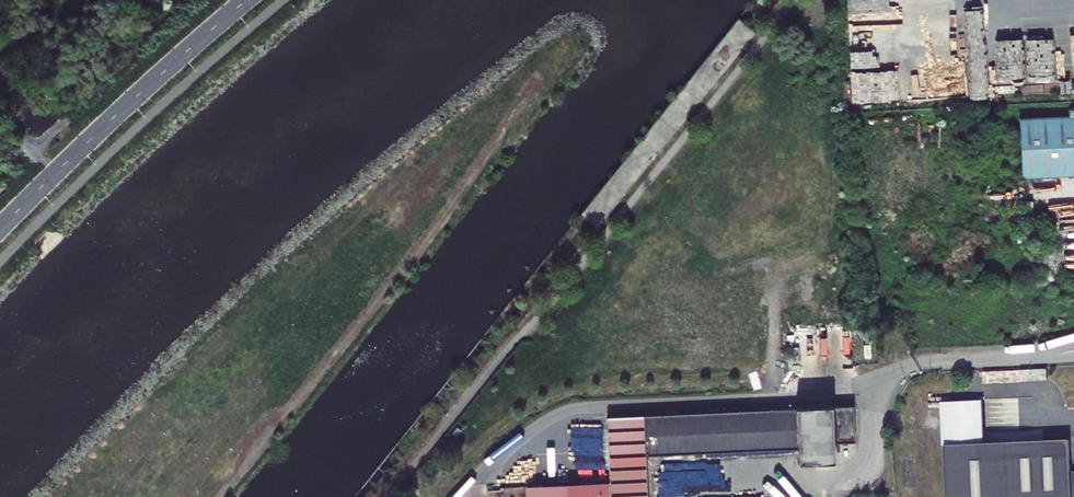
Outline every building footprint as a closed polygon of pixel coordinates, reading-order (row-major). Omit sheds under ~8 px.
[(944,0),(844,0),(846,38),(849,38),(850,70),(853,70),(855,103),(912,100),(911,71),(931,70),(929,35),(945,34),(944,0)] [(1020,119),(1023,179),(1073,176),(1073,116),(1020,119)] [(519,288),(513,296),(520,301),(526,293),(519,288)] [(607,417),(610,481),(611,496),(648,496),(646,456),(798,449),(798,464),(834,463),(834,444),(855,443),(854,406),(832,407),(796,408),(796,409),(607,417)] [(1070,472),(1069,439),(945,445),(947,496),(1073,496),(1073,471),(1070,472)] [(530,485),(531,496),(611,496),(610,481),(530,485)]
